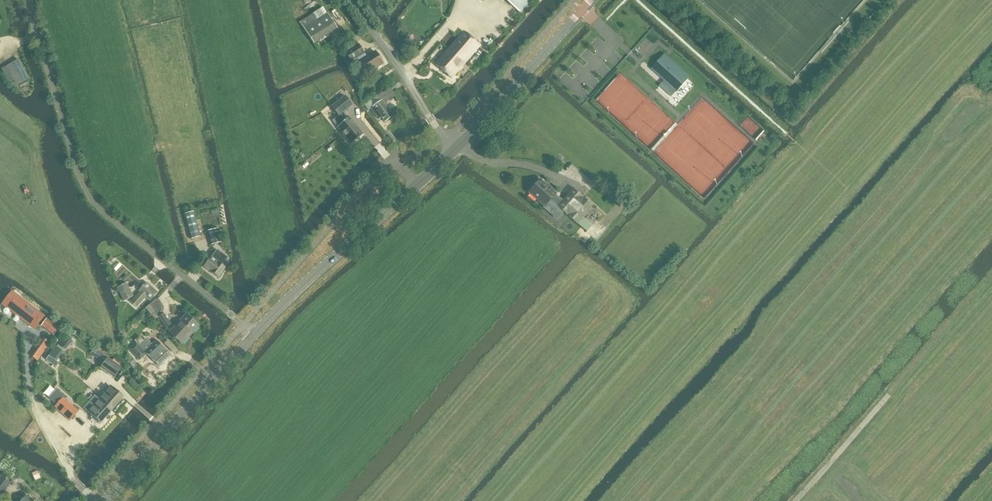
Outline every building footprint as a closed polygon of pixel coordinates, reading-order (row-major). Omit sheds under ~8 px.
[(532,0),(504,0),(520,14),(532,0)] [(313,43),(336,28),(327,14),(304,29),(313,43)] [(452,80),(480,47),(464,33),(436,66),(452,80)] [(358,63),(367,57),(358,45),(346,53),(352,63),(356,61),(358,63)] [(367,75),(383,65),(376,53),(359,64),(367,75)] [(668,58),(665,56),(653,70),(652,70),(665,81),(677,92),(688,80),(690,78),(668,58)] [(6,67),(2,69),(2,70),(4,74),(9,84),(14,81),(14,83),(12,84),(14,87),(15,86),(16,86),(29,79),(19,60),(6,66),(6,67)] [(389,88),(367,104),(381,124),(393,116),(383,103),(395,95),(389,88)] [(345,96),(332,107),(339,116),(340,115),(345,122),(337,128),(351,145),(363,135),(350,118),(349,118),(344,112),(352,106),(345,96)] [(583,218),(592,207),(572,189),(562,201),(554,195),(554,194),(539,181),(528,193),(543,207),(549,201),(585,233),(591,226),(583,218)] [(200,237),(194,213),(184,215),(190,239),(200,237)] [(211,246),(223,243),(220,229),(208,232),(211,246)] [(217,250),(204,267),(205,268),(219,278),(226,269),(224,268),(228,263),(226,261),(228,259),(217,250)] [(137,308),(146,298),(150,301),(158,293),(147,283),(139,291),(140,292),(131,303),(137,308)] [(124,301),(134,297),(130,289),(121,294),(124,301)] [(43,317),(17,296),(8,308),(34,329),(43,317)] [(156,300),(150,305),(157,315),(161,313),(161,308),(156,300)] [(164,314),(159,317),(166,328),(171,325),(164,314)] [(183,344),(199,326),(186,315),(170,333),(183,344)] [(47,319),(42,326),(54,335),(58,329),(47,319)] [(65,349),(70,343),(64,338),(60,344),(65,349)] [(157,341),(152,346),(146,340),(140,347),(138,344),(131,351),(141,361),(147,355),(160,368),(172,356),(157,341)] [(41,356),(46,348),(41,344),(35,352),(41,356)] [(55,360),(63,351),(57,346),(49,355),(55,360)] [(59,363),(49,355),(45,360),(55,367),(59,363)] [(114,378),(121,368),(108,359),(101,369),(114,378)] [(99,399),(112,411),(124,399),(110,387),(99,399)] [(57,389),(49,398),(56,405),(54,407),(70,421),(79,412),(64,399),(65,397),(57,389)] [(101,424),(112,411),(99,399),(95,396),(90,402),(93,406),(88,412),(93,417),(92,418),(98,424),(100,423),(101,424)] [(0,478),(0,490),(4,492),(11,484),(1,476),(0,478)]
